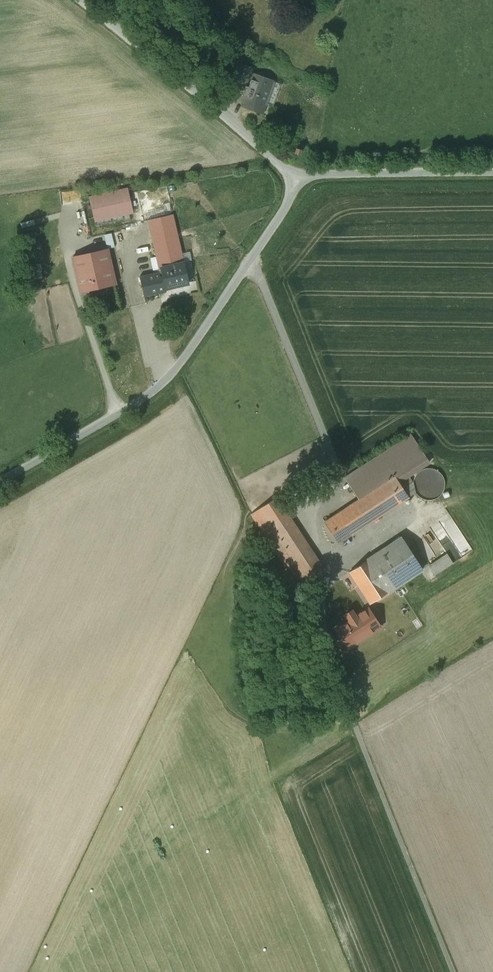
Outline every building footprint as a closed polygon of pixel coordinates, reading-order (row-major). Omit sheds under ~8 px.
[(246,85),(252,68),(238,63),(232,80),(246,85)] [(271,80),(254,74),(255,75),(251,85),(248,93),(247,98),(245,98),(266,106),(266,105),(265,105),(270,90),(268,89),(271,80)] [(128,188),(89,197),(95,222),(134,213),(128,188)] [(173,214),(148,220),(156,256),(159,270),(161,269),(184,263),(173,214)] [(106,233),(108,247),(116,246),(113,232),(106,233)] [(108,249),(73,257),(81,293),(116,285),(108,249)] [(42,263),(33,263),(34,278),(43,277),(42,263)] [(184,263),(161,269),(161,272),(165,289),(166,289),(175,287),(175,286),(181,285),(180,282),(188,281),(188,283),(189,283),(184,263)] [(161,272),(140,277),(144,297),(166,292),(166,289),(165,289),(161,272)] [(347,480),(360,499),(395,476),(400,483),(430,464),(412,437),(347,480)] [(444,490),(445,484),(444,478),(440,473),(435,469),(429,468),(423,470),(417,473),(414,478),(413,485),(414,491),(418,496),(423,499),(429,501),(436,499),(441,496),(444,490)] [(360,499),(324,523),(338,543),(409,497),(400,483),(395,476),(360,499)] [(312,550),(287,512),(287,513),(277,498),(252,514),(264,533),(288,569),(299,585),(324,569),(312,551),(312,550)] [(473,549),(451,512),(442,518),(463,555),(473,549)] [(402,539),(350,572),(368,601),(389,588),(391,590),(422,571),(402,539)] [(447,554),(429,566),(435,575),(453,563),(447,554)] [(297,586),(286,570),(279,574),(290,591),(297,586)] [(389,588),(368,601),(383,626),(405,612),(391,590),(389,588)] [(370,607),(356,614),(353,608),(342,614),(347,622),(335,628),(346,648),(382,629),(370,607)]
